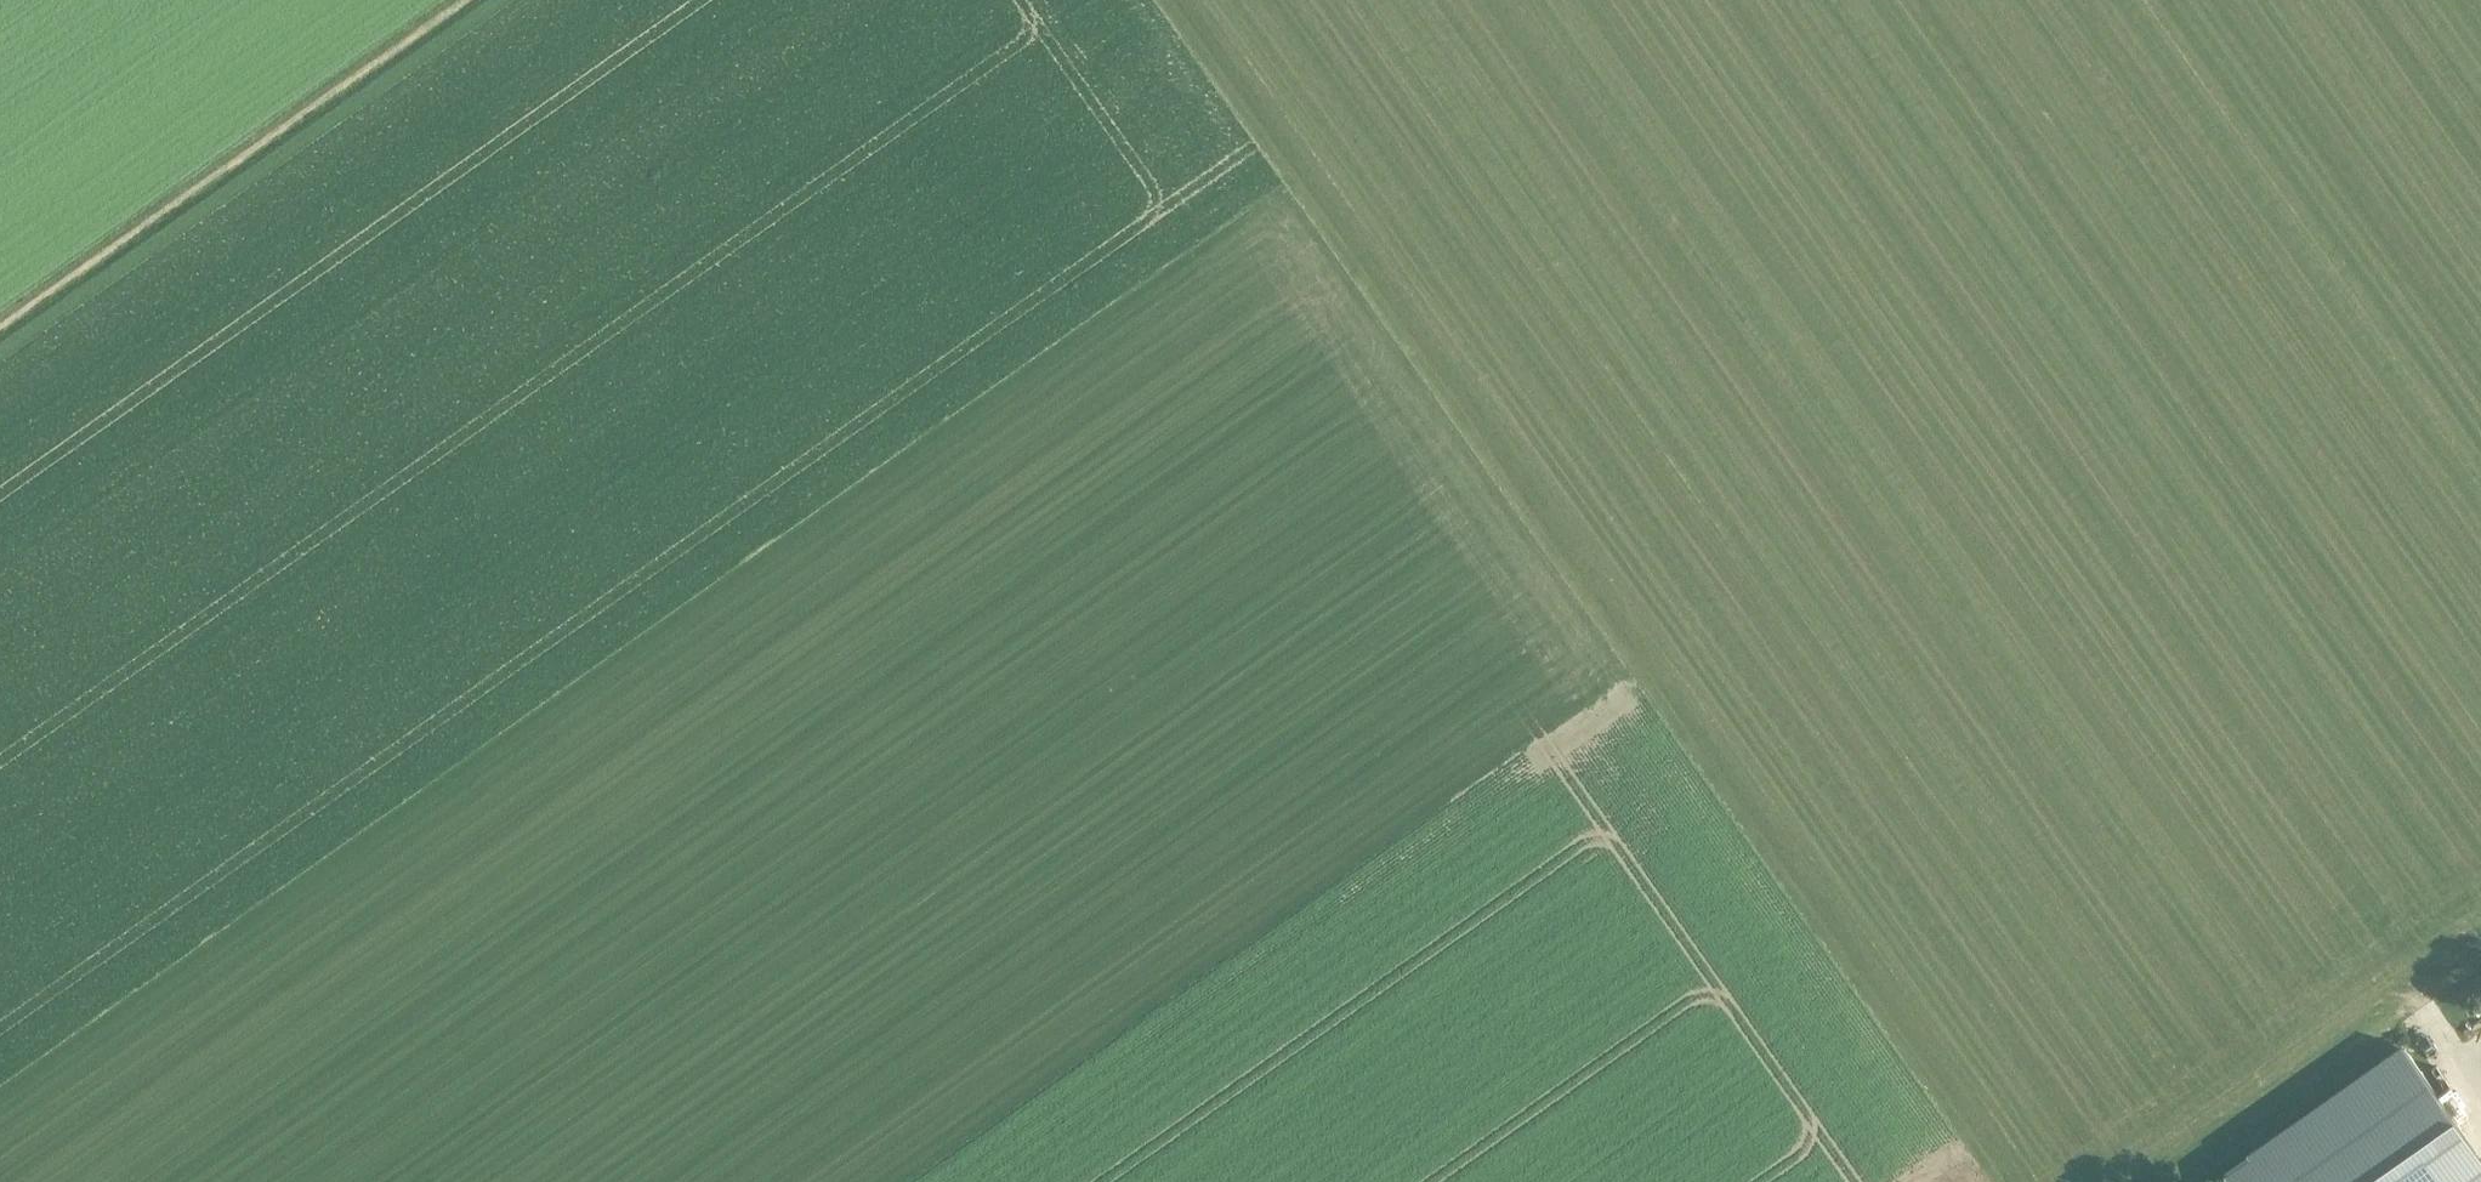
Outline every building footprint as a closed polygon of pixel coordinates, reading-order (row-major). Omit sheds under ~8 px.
[(2453,1106),(2350,1181),(2480,1181),(2480,1151),(2453,1106)]
